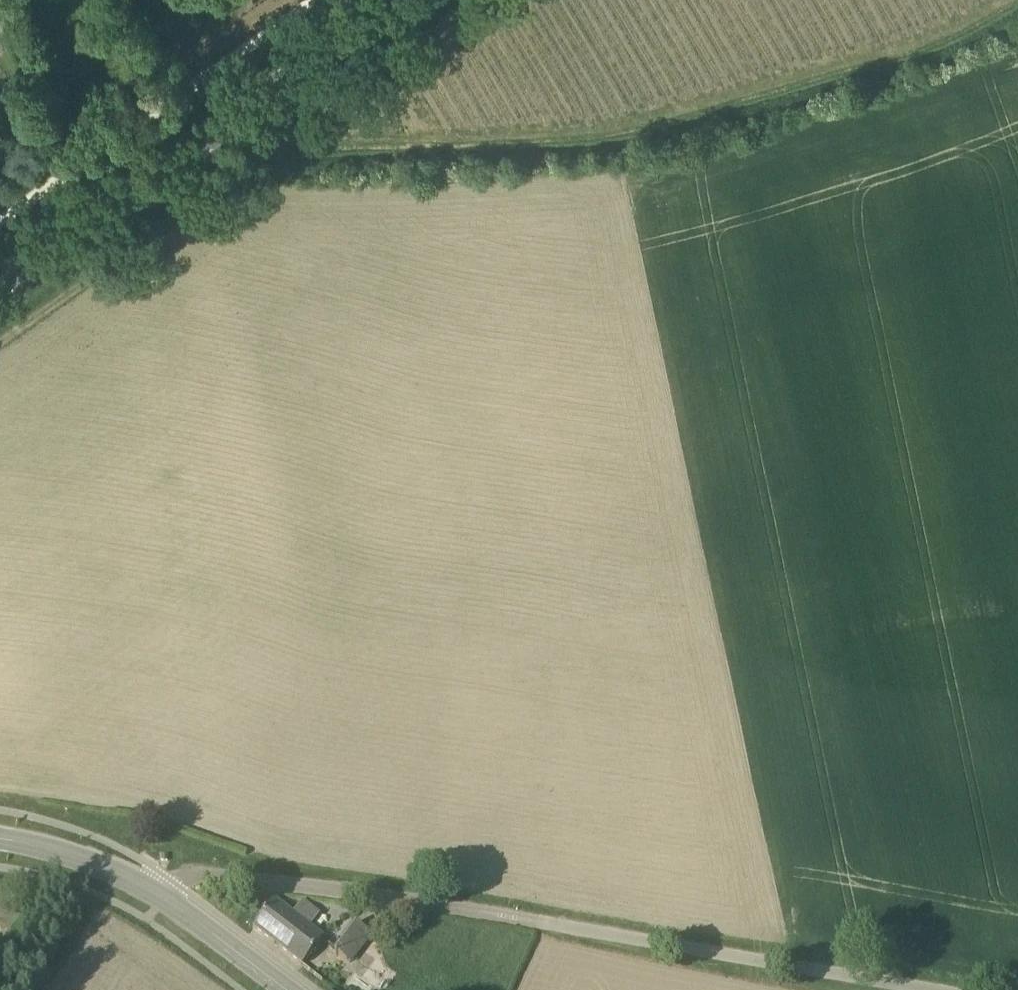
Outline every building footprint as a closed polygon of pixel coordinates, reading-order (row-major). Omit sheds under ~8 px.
[(160,860),(168,860),(168,852),(160,852),(160,860)] [(274,900),(253,927),(302,965),(323,938),(274,900)] [(347,960),(368,932),(356,922),(334,951),(347,960)]
